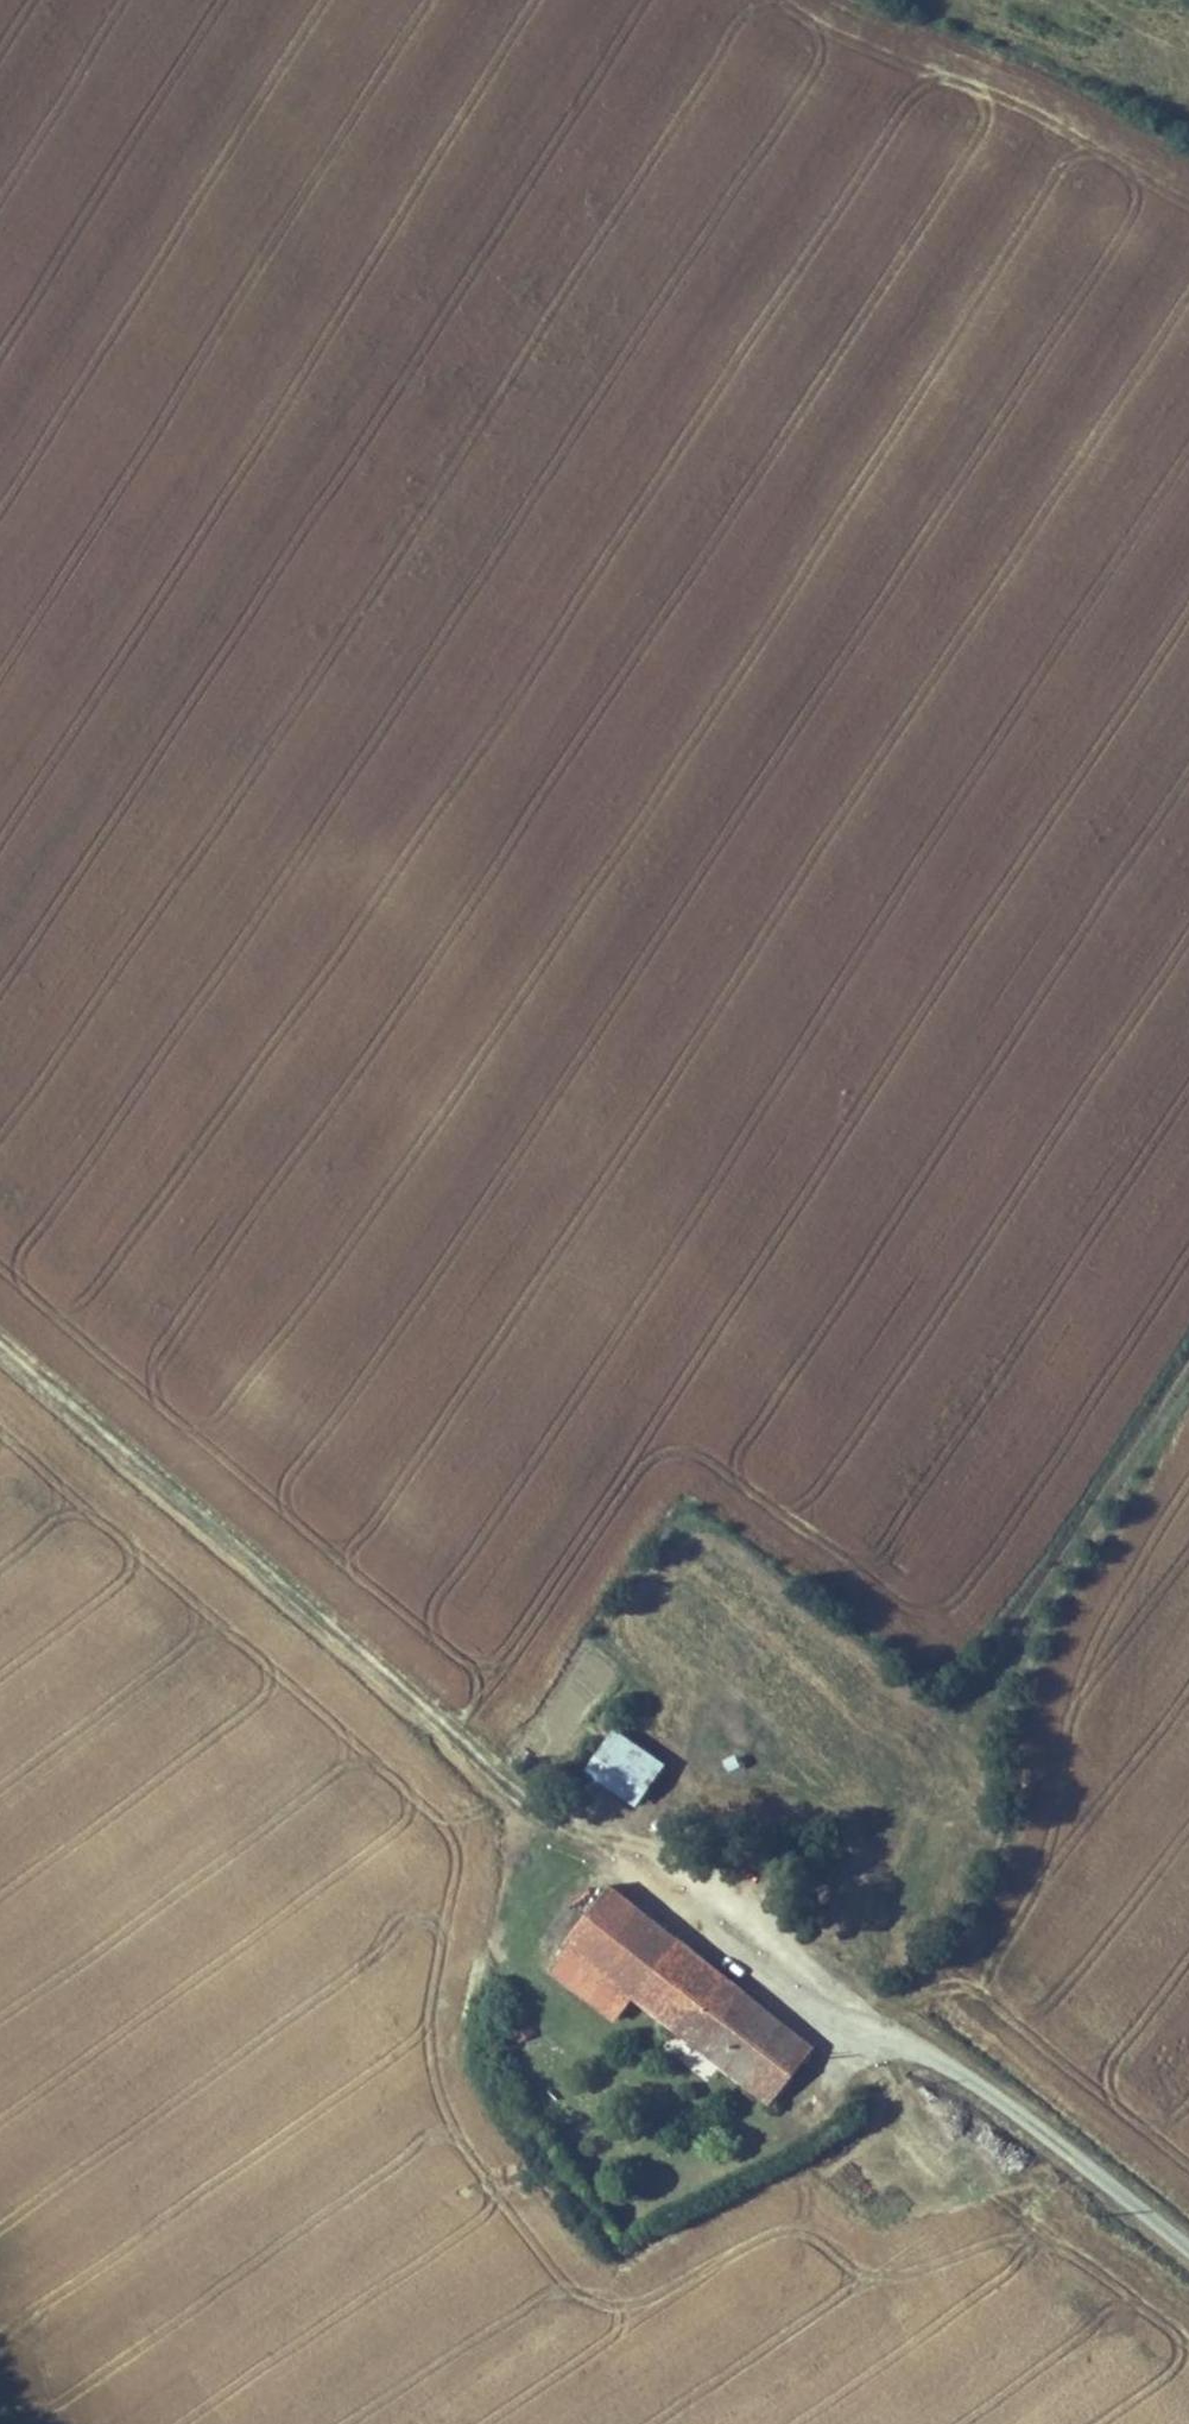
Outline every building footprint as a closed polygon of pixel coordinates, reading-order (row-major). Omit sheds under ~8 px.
[(611,1730),(582,1773),(635,1808),(664,1766),(611,1730)] [(763,2009),(609,1891),(546,1972),(612,2023),(630,2000),(718,2067),(763,2009)] [(812,2047),(763,2009),(718,2067),(767,2105),(812,2047)]
